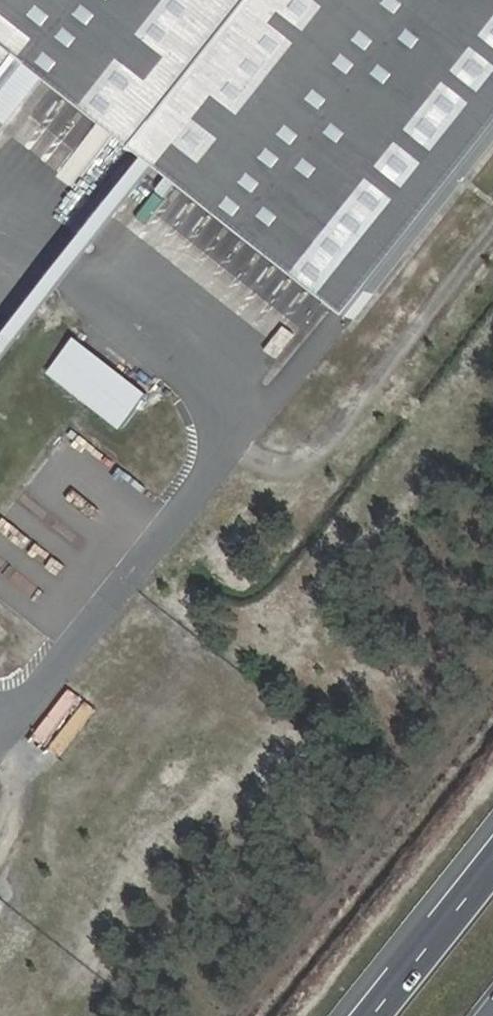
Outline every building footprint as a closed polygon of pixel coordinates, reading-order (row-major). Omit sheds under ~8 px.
[(14,58),(146,163),(340,316),(492,125),(492,0),(0,0),(0,76),(14,58)] [(48,372),(118,426),(145,392),(75,337),(48,372)]
